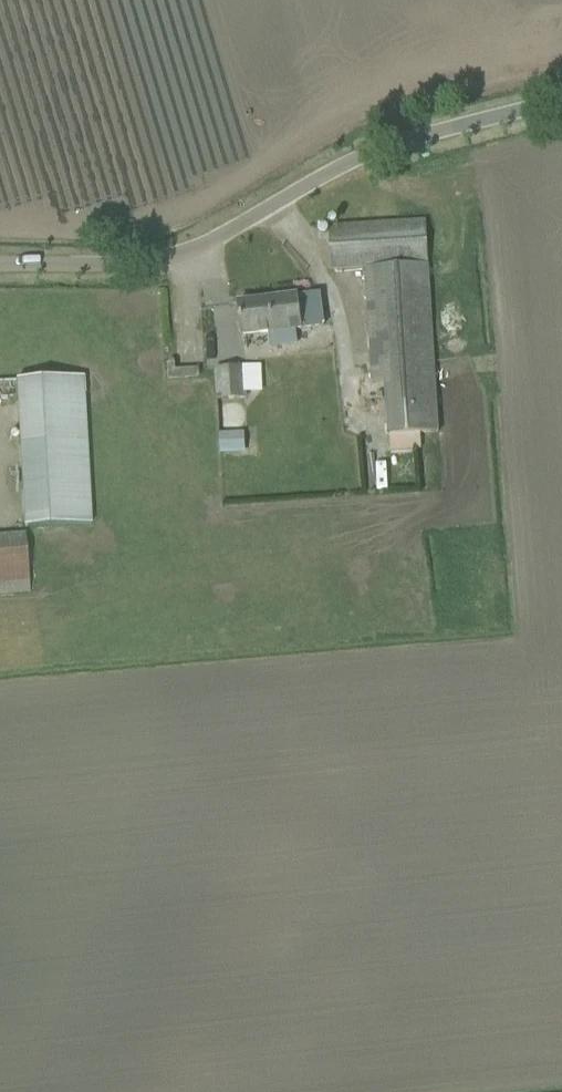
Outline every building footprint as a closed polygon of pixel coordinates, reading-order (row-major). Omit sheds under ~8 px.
[(391,435),(392,452),(422,450),(421,434),(439,433),(429,264),(426,221),(330,227),(333,271),(365,269),(370,383),(386,382),(388,435),(391,435)] [(269,333),(271,348),(299,345),(297,330),(324,327),(320,294),(239,304),(243,337),(269,333)] [(176,364),(168,364),(169,380),(200,378),(199,369),(176,370),(176,364)] [(215,396),(261,395),(260,364),(214,366),(215,396)] [(84,377),(16,380),(24,528),(92,525),(84,377)] [(245,432),(220,433),(221,455),(246,454),(245,432)] [(26,593),(23,534),(0,535),(0,595),(26,593)]
